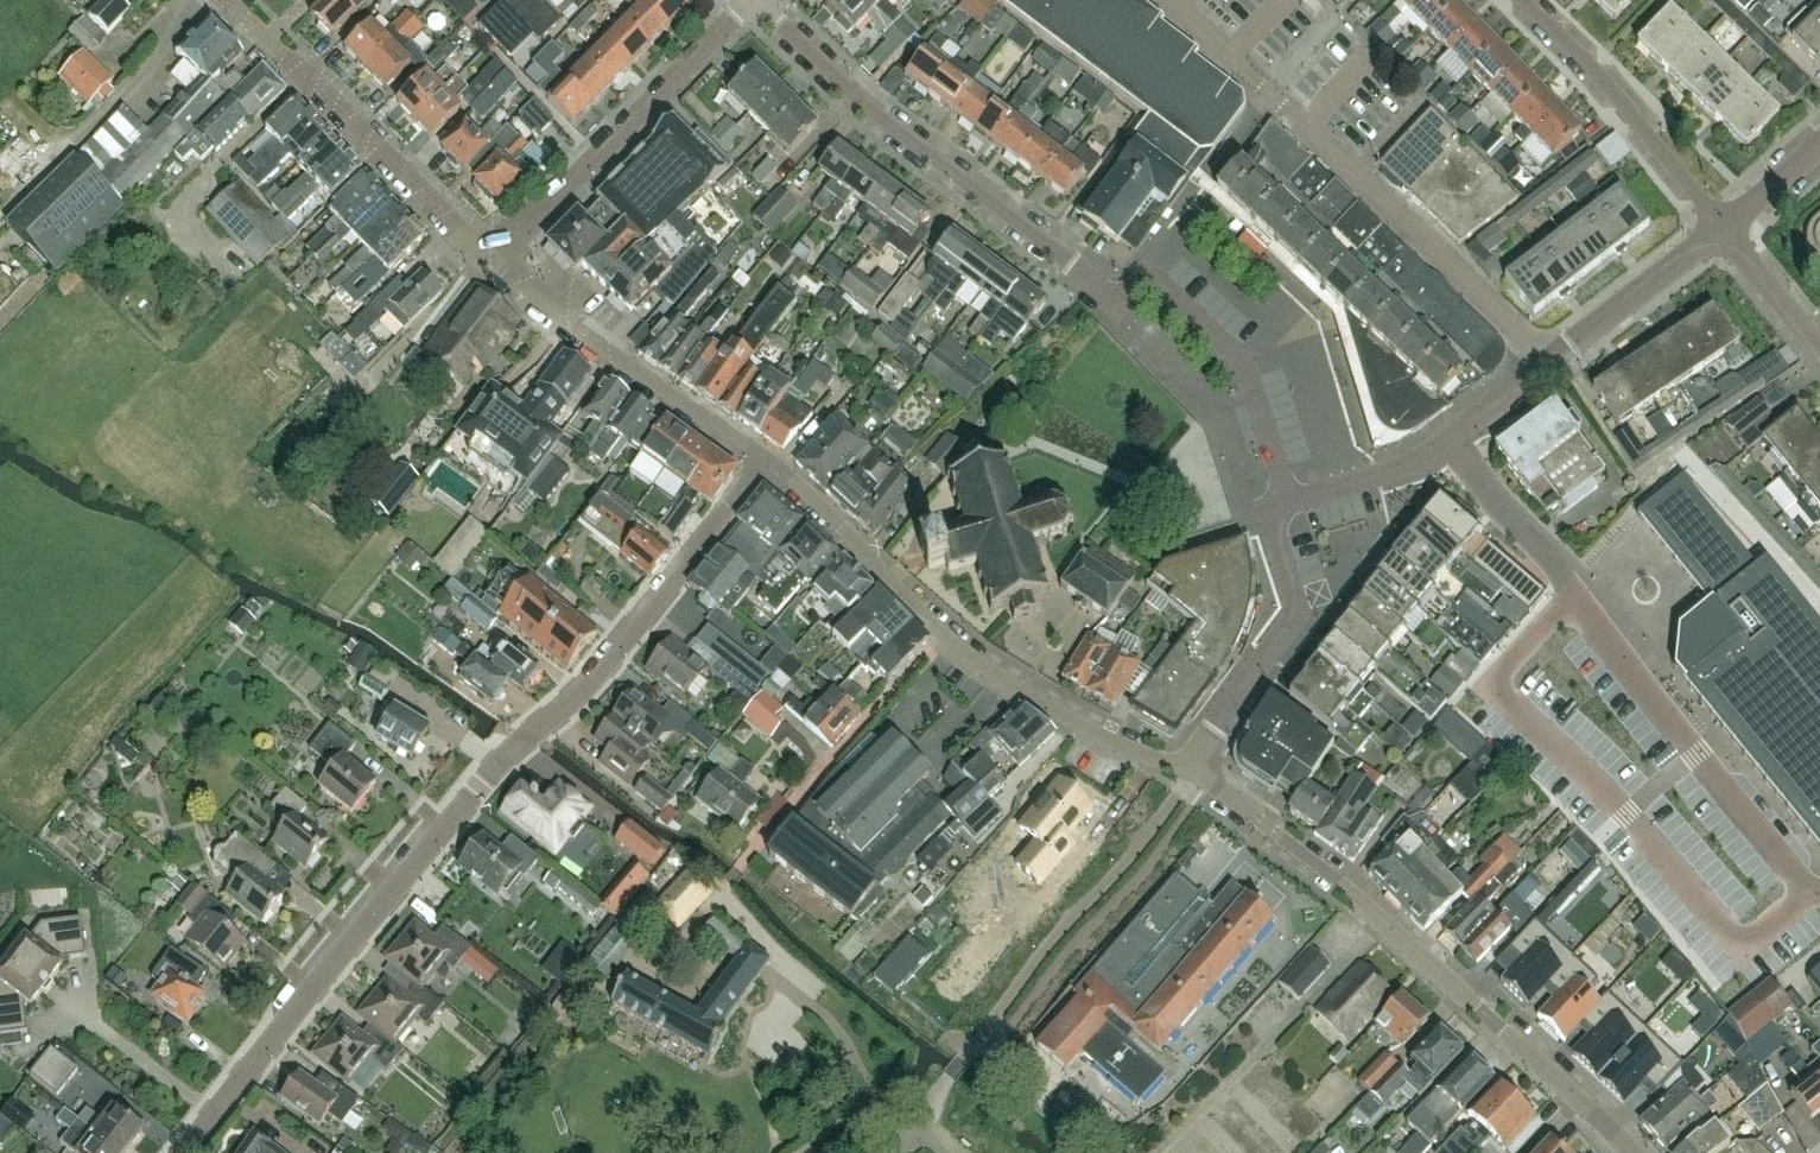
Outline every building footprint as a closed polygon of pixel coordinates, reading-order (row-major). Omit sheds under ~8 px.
[(84,15),(107,36),(129,12),(116,0),(98,0),(84,15)] [(308,16),(329,37),(361,4),(357,0),(323,0),(308,16)] [(467,17),(476,9),(468,0),(440,0),(461,22),(467,17)] [(531,36),(537,42),(559,20),(539,0),(502,0),(477,25),(499,47),(521,25),(531,36)] [(555,11),(567,0),(546,0),(555,11)] [(641,4),(666,28),(686,8),(678,0),(637,0),(641,4)] [(905,41),(862,0),(827,0),(825,3),(838,16),(832,22),(846,35),(851,29),(852,30),(865,17),(880,33),(881,39),(894,52),(905,41)] [(905,41),(912,33),(892,13),(893,12),(882,1),(882,0),(862,0),(905,41)] [(944,0),(927,0),(937,9),(945,1),(944,0)] [(994,0),(962,0),(971,7),(972,6),(986,17),(993,8),(997,3),(994,0)] [(1146,116),(1127,140),(1177,177),(1183,181),(1185,184),(1243,109),(1241,94),(1230,85),(1230,86),(1192,58),(1196,53),(1159,24),(1162,20),(1136,0),(995,0),(1146,116)] [(1311,17),(1319,8),(1311,0),(1304,0),(1299,5),(1311,17)] [(1414,0),(1397,0),(1405,9),(1414,0)] [(1450,0),(1414,0),(1405,9),(1426,30),(1453,3),(1450,0)] [(1613,20),(1632,0),(1592,0),(1613,20)] [(1721,0),(1705,0),(1719,13),(1727,5),(1721,0)] [(1752,0),(1732,0),(1742,10),(1752,0)] [(1755,4),(1764,13),(1777,0),(1760,0),(1755,4)] [(1809,6),(1819,17),(1819,0),(1816,4),(1814,2),(1809,6)] [(1474,24),(1453,3),(1426,30),(1446,51),(1474,24)] [(641,4),(622,23),(647,47),(666,28),(641,4)] [(1727,5),(1719,13),(1745,39),(1753,31),(1727,5)] [(588,6),(577,17),(585,24),(595,14),(588,6)] [(1809,6),(1783,32),(1789,38),(1819,70),(1819,17),(1809,6)] [(986,17),(979,26),(990,34),(1003,16),(993,8),(986,17)] [(1664,70),(1697,36),(1669,10),(1637,43),(1664,70)] [(389,26),(380,36),(368,24),(342,50),(361,70),(388,44),(411,20),(404,13),(390,27),(389,26)] [(104,35),(82,14),(65,32),(87,53),(104,35)] [(585,24),(577,17),(567,27),(574,35),(585,24)] [(1007,17),(1005,20),(995,33),(1004,40),(1016,24),(1007,17)] [(411,20),(388,44),(361,70),(381,90),(407,64),(398,54),(407,44),(405,42),(419,28),(411,20)] [(175,53),(182,60),(168,75),(185,90),(198,76),(195,73),(228,41),(206,21),(175,53)] [(1375,21),(1363,32),(1362,33),(1379,50),(1392,38),(1375,21)] [(647,47),(622,23),(603,43),(628,67),(647,47)] [(1034,37),(1016,24),(1004,40),(1022,53),(1034,37)] [(1495,45),(1474,24),(1446,51),(1467,72),(1495,45)] [(1753,31),(1745,39),(1772,65),(1780,56),(1753,31)] [(1697,36),(1664,70),(1691,96),(1723,62),(1697,36)] [(934,37),(922,52),(903,77),(927,95),(946,70),(951,62),(939,52),(944,45),(934,37)] [(186,140),(172,155),(181,164),(190,154),(199,162),(211,149),(215,152),(247,121),(251,125),(286,91),(263,67),(245,84),(233,72),(225,81),(220,76),(241,53),(228,41),(195,73),(198,76),(201,78),(210,86),(225,100),(186,140)] [(445,41),(424,63),(434,73),(455,51),(445,41)] [(1249,54),(1265,64),(1273,52),(1257,42),(1249,54)] [(552,43),(539,56),(550,67),(563,54),(552,43)] [(628,67),(603,43),(584,62),(609,86),(628,67)] [(1042,43),(1030,59),(1041,68),(1050,74),(1062,59),(1042,43)] [(1515,67),(1495,45),(1467,72),(1488,93),(1515,67)] [(111,91),(105,85),(110,80),(82,53),(59,76),(87,103),(94,96),(101,102),(111,91)] [(539,56),(532,63),(548,78),(535,91),(546,101),(571,126),(571,125),(590,106),(565,82),(550,67),(539,56)] [(1780,56),(1772,65),(1780,72),(1799,91),(1807,82),(1780,56)] [(1062,59),(1050,74),(1058,80),(1067,87),(1079,72),(1062,59)] [(946,70),(927,95),(949,112),(978,74),(981,71),(970,63),(966,69),(953,60),(951,62),(946,70)] [(609,86),(584,62),(565,82),(590,106),(609,86)] [(1750,87),(1723,62),(1691,96),(1717,121),(1750,87)] [(1416,63),(1404,75),(1420,92),(1433,80),(1416,63)] [(1282,65),(1271,77),(1297,102),(1309,90),(1282,65)] [(747,114),(774,87),(753,66),(727,93),(747,114)] [(1536,88),(1515,67),(1488,93),(1508,115),(1536,88)] [(444,69),(430,83),(424,76),(395,104),(412,121),(441,93),(454,80),(444,69)] [(489,87),(469,108),(479,118),(514,82),(504,72),(489,87)] [(978,74),(949,112),(972,129),(990,105),(1000,92),(978,74)] [(1084,76),(1072,91),(1086,102),(1082,108),(1089,113),(1094,108),(1105,92),(1084,76)] [(441,93),(412,121),(428,138),(457,111),(452,105),(459,98),(469,108),(489,87),(479,77),(465,91),(454,80),(441,93)] [(121,108),(81,149),(83,151),(78,162),(73,157),(5,224),(54,273),(100,228),(101,229),(172,155),(186,140),(225,100),(210,86),(201,78),(164,118),(161,115),(145,131),(121,108)] [(1442,82),(1427,97),(1444,114),(1449,109),(1440,100),(1450,90),(1442,82)] [(774,87),(747,114),(768,134),(794,107),(774,87)] [(1750,87),(1717,121),(1745,148),(1777,114),(1750,87)] [(1556,109),(1536,88),(1508,115),(1521,127),(1512,136),(1520,144),(1529,136),(1556,109)] [(1105,92),(1094,108),(1102,114),(1114,98),(1105,92)] [(1002,114),(990,105),(972,129),(994,147),(1024,108),(1013,99),(1002,114)] [(532,100),(531,101),(519,113),(539,134),(552,122),(532,100)] [(273,140),(247,164),(240,156),(232,164),(248,181),(257,174),(268,162),(313,119),(296,101),(265,131),(273,140)] [(1446,117),(1454,126),(1466,114),(1458,105),(1446,117)] [(794,107),(768,134),(788,154),(815,127),(794,107)] [(1034,115),(1024,108),(994,147),(1016,164),(1035,139),(1023,130),(1034,115)] [(1428,109),(1375,165),(1407,196),(1459,141),(1428,109)] [(1556,109),(1529,136),(1550,158),(1578,131),(1556,109)] [(1466,114),(1454,126),(1462,134),(1463,134),(1474,122),(1466,114)] [(597,202),(642,246),(643,245),(690,202),(709,186),(725,172),(671,118),(651,138),(652,139),(593,198),(597,202)] [(257,174),(248,181),(256,188),(289,156),(297,165),(329,135),(313,119),(268,162),(257,174)] [(717,144),(734,128),(725,119),(708,135),(717,144)] [(1239,164),(1215,189),(1206,198),(1241,231),(1309,161),(1268,121),(1250,148),(1254,153),(1241,166),(1239,164)] [(463,125),(440,150),(447,157),(446,162),(453,169),(458,168),(461,171),(466,166),(498,133),(490,125),(477,138),(463,125)] [(498,133),(466,166),(478,176),(472,183),(483,193),(482,197),(488,203),(493,201),(495,203),(517,179),(522,185),(537,169),(519,152),(525,145),(517,138),(518,137),(505,125),(498,133)] [(1046,125),(1035,139),(1016,164),(1039,181),(1068,142),(1046,125)] [(742,136),(734,128),(717,144),(726,152),(742,136)] [(1589,146),(1605,167),(1626,151),(1611,130),(1589,146)] [(1493,131),(1475,148),(1487,160),(1487,159),(1499,148),(1504,143),(1493,131)] [(329,135),(297,165),(307,175),(287,194),(285,192),(271,205),(281,215),(346,153),(329,135)] [(1177,177),(1127,140),(1073,212),(1081,218),(1077,224),(1078,225),(1079,223),(1093,234),(1092,235),(1093,236),(1097,230),(1115,243),(1116,241),(1133,254),(1185,184),(1183,181),(1177,177)] [(1459,141),(1407,196),(1423,210),(1439,193),(1464,197),(1489,171),(1459,141)] [(1068,142),(1039,181),(1062,198),(1080,174),(1086,178),(1085,179),(1086,180),(1100,163),(1081,147),(1079,150),(1068,142)] [(816,171),(829,181),(822,191),(811,205),(821,213),(859,164),(835,146),(816,171)] [(1487,159),(1487,160),(1496,170),(1509,158),(1499,148),(1487,159)] [(362,170),(346,153),(281,215),(288,222),(321,190),(331,200),(362,170)] [(1588,153),(1560,175),(1572,190),(1579,200),(1596,187),(1583,170),(1595,161),(1588,153)] [(1509,158),(1496,170),(1503,177),(1516,165),(1509,158)] [(758,184),(775,168),(766,160),(750,176),(758,184)] [(1309,161),(1241,231),(1264,253),(1332,183),(1309,161)] [(840,189),(821,213),(832,221),(843,206),(842,205),(849,196),(862,206),(882,181),(859,164),(840,189)] [(714,186),(723,195),(740,179),(732,169),(714,186)] [(1439,193),(1423,210),(1448,234),(1507,190),(1489,171),(1464,197),(1439,193)] [(381,190),(366,174),(328,211),(336,219),(306,249),(313,256),(333,236),(381,190)] [(1560,175),(1532,196),(1538,205),(1540,204),(1543,208),(1549,202),(1547,198),(1564,185),(1569,192),(1572,190),(1560,175)] [(1621,244),(1645,226),(1610,180),(1595,192),(1602,202),(1588,212),(1619,252),(1624,248),(1621,244)] [(236,181),(203,212),(254,267),(288,236),(236,181)] [(862,206),(855,215),(867,225),(856,240),(867,248),(905,198),(882,181),(862,206)] [(1355,205),(1332,183),(1264,253),(1288,275),(1331,230),(1355,205)] [(643,245),(642,246),(602,286),(628,311),(647,292),(661,304),(664,301),(671,307),(715,257),(714,256),(740,225),(737,221),(709,186),(690,202),(643,245)] [(766,230),(783,212),(778,207),(786,197),(777,189),(753,217),(766,230)] [(381,190),(333,236),(313,256),(320,263),(350,233),(358,242),(396,206),(381,190)] [(1507,190),(1448,234),(1457,243),(1515,199),(1507,190)] [(1538,205),(1532,196),(1502,218),(1509,227),(1538,205)] [(905,198),(867,248),(877,256),(885,246),(907,262),(918,248),(908,241),(927,215),(905,198)] [(575,213),(566,222),(546,243),(574,270),(580,264),(602,286),(642,246),(597,202),(581,218),(575,213)] [(1355,205),(1331,230),(1288,275),(1311,297),(1379,226),(1355,205)] [(396,206),(358,242),(367,250),(329,287),(336,294),(411,221),(396,206)] [(1588,212),(1560,233),(1588,270),(1612,251),(1615,255),(1619,252),(1588,212)] [(1812,219),(1807,226),(1804,235),(1805,245),(1808,253),(1815,260),(1819,263),(1819,212),(1812,219)] [(427,237),(411,221),(336,294),(346,305),(357,294),(358,288),(371,276),(378,284),(427,237)] [(1379,226),(1311,297),(1329,315),(1332,324),(1338,317),(1402,248),(1379,226)] [(1492,226),(1475,240),(1464,248),(1478,267),(1489,258),(1486,254),(1503,241),(1492,226)] [(926,278),(933,282),(922,296),(933,304),(944,290),(974,251),(950,233),(925,266),(926,278)] [(1588,270),(1560,233),(1532,255),(1563,295),(1568,292),(1565,288),(1588,270)] [(799,263),(808,251),(798,243),(789,255),(799,263)] [(1413,260),(1402,248),(1338,317),(1362,339),(1425,271),(1413,260)] [(944,290),(933,304),(944,312),(954,299),(966,308),(977,293),(997,268),(974,251),(944,290)] [(1563,295),(1532,255),(1503,277),(1531,313),(1556,295),(1559,298),(1563,295)] [(977,293),(989,301),(966,332),(977,340),(1000,310),(1020,285),(997,268),(977,293)] [(852,269),(839,286),(858,301),(871,311),(884,293),(869,282),(852,269)] [(709,271),(699,282),(634,357),(654,369),(685,329),(677,324),(717,278),(709,271)] [(733,275),(742,283),(745,279),(737,271),(733,275)] [(1495,338),(1425,271),(1362,339),(1442,409),(1443,408),(1444,409),(1473,378),(1476,381),(1481,376),(1484,378),(1496,366),(1500,360),(1501,352),(1499,345),(1495,338)] [(396,276),(367,305),(378,316),(382,312),(401,331),(439,292),(437,291),(441,287),(430,276),(427,280),(421,274),(407,287),(396,276)] [(742,283),(733,275),(729,280),(737,288),(742,283)] [(988,348),(999,334),(1011,342),(1042,302),(1020,285),(1000,310),(977,340),(988,348)] [(433,385),(496,304),(474,287),(422,354),(433,362),(424,374),(425,379),(433,385)] [(724,354),(694,394),(715,408),(750,359),(767,338),(768,338),(794,302),(775,287),(762,305),(750,320),(731,346),(730,345),(724,354)] [(893,290),(875,313),(890,325),(908,301),(893,290)] [(518,321),(496,304),(433,385),(441,391),(445,390),(454,379),(466,388),(485,364),(489,367),(512,337),(508,333),(518,321)] [(696,336),(685,329),(654,369),(673,381),(704,340),(715,325),(726,310),(719,304),(696,336)] [(378,316),(367,305),(350,323),(362,335),(379,318),(378,316)] [(1743,355),(1736,345),(1710,307),(1680,328),(1705,366),(1720,356),(1727,366),(1743,355)] [(1338,317),(1332,324),(1371,452),(1396,444),(1424,424),(1423,422),(1442,409),(1362,339),(1338,317)] [(890,355),(900,345),(880,327),(870,338),(890,355)] [(1705,366),(1680,328),(1651,347),(1676,385),(1705,366)] [(724,354),(704,340),(673,381),(694,394),(724,354)] [(926,359),(933,350),(921,341),(914,350),(926,359)] [(350,354),(339,343),(327,355),(338,366),(350,354)] [(920,361),(902,346),(892,358),(911,373),(920,361)] [(1651,347),(1621,367),(1647,405),(1651,402),(1660,415),(1673,407),(1664,393),(1676,385),(1651,347)] [(933,350),(926,359),(927,360),(920,368),(942,385),(957,367),(935,350),(934,351),(933,350)] [(562,352),(521,408),(548,428),(589,371),(562,352)] [(715,408),(735,420),(760,383),(767,377),(770,373),(750,359),(715,408)] [(812,361),(792,387),(805,397),(815,382),(824,388),(832,376),(812,361)] [(1742,385),(1726,396),(1732,405),(1763,384),(1756,375),(1751,366),(1736,376),(1742,385)] [(980,385),(957,367),(942,385),(964,403),(980,385)] [(1647,405),(1621,367),(1591,388),(1616,426),(1647,405)] [(483,383),(490,374),(484,369),(477,379),(483,383)] [(490,374),(483,383),(488,386),(495,377),(490,374)] [(760,383),(735,420),(757,434),(782,397),(786,390),(767,377),(760,383)] [(593,423),(579,444),(588,450),(599,435),(597,434),(601,428),(604,431),(628,397),(605,381),(581,414),(593,423)] [(490,385),(470,412),(455,433),(456,433),(441,453),(510,503),(525,483),(525,484),(560,436),(548,428),(521,408),(490,385)] [(881,418),(893,405),(877,391),(865,405),(881,418)] [(1726,396),(1696,415),(1703,425),(1732,405),(1726,396)] [(604,431),(587,455),(600,464),(617,439),(627,446),(641,456),(661,428),(648,419),(652,414),(628,397),(604,431)] [(811,415),(782,397),(757,434),(781,450),(811,415)] [(1756,399),(1723,425),(1736,440),(1768,415),(1756,399)] [(1564,419),(1551,403),(1493,447),(1544,514),(1555,506),(1560,514),(1595,487),(1590,480),(1602,470),(1574,432),(1578,429),(1569,416),(1564,419)] [(1783,468),(1818,439),(1795,411),(1759,439),(1783,468)] [(1696,415),(1667,435),(1673,444),(1703,425),(1696,415)] [(850,434),(851,434),(834,417),(793,463),(810,479),(821,466),(820,465),(849,433),(850,434)] [(641,456),(633,468),(612,497),(635,514),(689,439),(666,422),(661,428),(641,456)] [(1627,427),(1611,438),(1634,472),(1644,465),(1643,465),(1673,444),(1667,435),(1643,451),(1627,427)] [(910,450),(887,429),(878,440),(901,460),(910,450)] [(820,465),(821,466),(810,479),(825,493),(844,472),(865,448),(851,434),(850,434),(849,433),(820,465)] [(944,436),(934,448),(953,465),(964,453),(944,436)] [(689,439),(635,514),(657,529),(711,455),(689,439)] [(1786,472),(1777,480),(1796,503),(1805,496),(1819,484),(1819,441),(1818,439),(1783,468),(1786,472)] [(964,459),(968,472),(950,478),(946,476),(945,478),(948,480),(953,495),(950,496),(951,499),(954,498),(958,509),(955,510),(956,513),(959,512),(963,525),(933,535),(935,542),(919,547),(926,569),(943,563),(946,571),(974,562),(979,577),(976,578),(977,580),(980,579),(990,609),(988,612),(990,613),(992,611),(1009,605),(1013,619),(1013,621),(1015,622),(1016,619),(1031,614),(1034,616),(1035,614),(1032,612),(1028,599),(1044,593),(1047,595),(1049,593),(1046,592),(1042,578),(1044,578),(1043,575),(1040,576),(1036,563),(1039,562),(1038,559),(1035,560),(1032,550),(1043,546),(1041,539),(1045,538),(1046,541),(1049,540),(1048,536),(1057,533),(1060,536),(1062,534),(1059,531),(1067,523),(1070,523),(1071,521),(1066,520),(1063,509),(1066,506),(1065,504),(1062,507),(1051,503),(1051,499),(1048,499),(1048,503),(1038,505),(1036,501),(1033,502),(1032,500),(1017,506),(1013,494),(1017,493),(1016,490),(1013,491),(1009,478),(1011,477),(1010,474),(1008,475),(1004,463),(1006,460),(1003,459),(1002,461),(984,467),(980,454),(981,451),(979,450),(978,453),(965,457),(963,455),(961,457),(964,459)] [(844,472),(825,493),(854,520),(894,473),(871,454),(850,478),(844,472)] [(734,471),(711,455),(657,529),(672,540),(693,511),(690,509),(698,497),(709,505),(734,471)] [(542,503),(567,472),(552,459),(527,491),(542,503)] [(1705,469),(1705,470),(1712,477),(1713,478),(1714,477),(1739,504),(1748,496),(1722,468),(1715,461),(1705,469)] [(417,480),(412,476),(399,465),(390,477),(369,502),(387,517),(417,480)] [(894,473),(854,520),(872,537),(912,489),(894,473)] [(620,484),(608,475),(596,491),(608,500),(620,484)] [(1681,477),(1635,514),(1672,559),(1717,522),(1681,477)] [(1796,503),(1815,526),(1819,522),(1819,484),(1805,496),(1796,503)] [(433,487),(426,496),(443,508),(449,498),(433,487)] [(774,553),(803,521),(761,488),(736,521),(739,524),(720,548),(716,545),(707,557),(747,589),(761,572),(774,553)] [(620,509),(614,505),(613,506),(597,494),(586,509),(581,516),(596,528),(603,518),(631,541),(619,555),(648,578),(667,554),(643,534),(647,530),(631,517),(630,517),(620,509)] [(1748,496),(1739,504),(1763,530),(1772,522),(1748,496)] [(1435,501),(1419,520),(1475,568),(1498,588),(1503,593),(1504,594),(1526,612),(1544,592),(1494,549),(1471,529),(1478,522),(1455,502),(1448,510),(1436,500),(1435,501)] [(466,514),(428,557),(448,576),(487,533),(466,514)] [(1419,520),(1403,538),(1403,539),(1464,590),(1488,611),(1503,593),(1498,588),(1475,568),(1419,520)] [(774,553),(761,572),(772,581),(755,599),(773,615),(804,581),(812,590),(842,559),(803,521),(774,553)] [(1717,522),(1672,559),(1708,604),(1753,567),(1717,522)] [(1772,522),(1763,530),(1787,556),(1796,549),(1772,522)] [(1464,590),(1403,539),(1388,557),(1496,649),(1511,631),(1501,622),(1497,627),(1492,623),(1491,624),(1458,598),(1464,590)] [(1241,542),(1232,545),(1161,566),(1143,585),(1192,626),(1128,707),(1167,729),(1169,726),(1174,725),(1176,727),(1213,679),(1212,678),(1230,653),(1233,647),(1237,640),(1240,632),(1243,623),(1239,616),(1243,583),(1248,577),(1247,566),(1245,558),(1243,547),(1241,542)] [(406,543),(393,558),(409,572),(415,565),(419,569),(427,561),(406,543)] [(1078,558),(1058,586),(1078,600),(1073,607),(1081,613),(1086,606),(1105,619),(1117,603),(1131,613),(1139,600),(1124,590),(1132,578),(1089,548),(1083,558),(1080,556),(1079,558),(1078,558)] [(1796,549),(1787,556),(1811,582),(1819,575),(1819,574),(1796,549)] [(747,589),(707,557),(686,583),(701,596),(698,599),(699,604),(706,609),(711,609),(713,606),(726,616),(747,589)] [(1496,649),(1388,557),(1373,577),(1446,639),(1459,650),(1478,666),(1493,647),(1496,649)] [(842,559),(812,590),(829,607),(824,612),(832,620),(825,626),(834,635),(876,592),(842,559)] [(1672,669),(1731,741),(1785,808),(1819,780),(1819,629),(1764,560),(1754,567),(1753,567),(1708,604),(1677,629),(1678,631),(1674,668),(1672,669)] [(596,634),(528,578),(512,565),(482,601),(566,671),(596,634)] [(1811,582),(1819,592),(1819,575),(1811,582)] [(1446,639),(1373,577),(1359,597),(1402,634),(1431,658),(1446,639)] [(880,596),(876,592),(834,635),(831,638),(846,653),(863,636),(864,638),(893,609),(880,596)] [(1526,612),(1504,594),(1489,611),(1502,622),(1501,622),(1511,631),(1511,630),(1510,629),(1526,612)] [(496,618),(470,597),(459,611),(484,632),(496,618)] [(1402,634),(1359,597),(1344,617),(1397,662),(1410,647),(1399,638),(1402,634)] [(254,621),(240,609),(227,624),(241,636),(254,621)] [(902,619),(893,609),(864,638),(873,647),(856,664),(864,672),(866,670),(909,626),(902,619)] [(1397,662),(1344,617),(1330,636),(1373,674),(1402,698),(1420,715),(1428,721),(1438,709),(1444,702),(1397,662)] [(926,642),(909,626),(866,670),(874,678),(877,675),(885,683),(898,670),(898,671),(926,643),(926,642)] [(1109,649),(1083,692),(1112,708),(1138,665),(1124,658),(1134,641),(1118,632),(1109,649)] [(1330,636),(1315,657),(1359,694),(1373,674),(1330,636)] [(1086,637),(1075,655),(1061,679),(1083,692),(1109,649),(1086,637)] [(526,658),(507,643),(506,643),(505,644),(503,642),(498,640),(494,640),(490,643),(488,648),(489,651),(488,651),(482,646),(474,655),(509,682),(521,692),(529,682),(533,682),(537,677),(536,673),(538,670),(525,660),(526,658)] [(680,697),(703,668),(670,641),(647,670),(680,697)] [(509,682),(474,655),(462,645),(455,654),(469,665),(458,679),(476,693),(477,691),(492,703),(495,699),(499,700),(503,694),(502,690),(509,682)] [(719,660),(755,689),(766,675),(730,646),(719,660)] [(1462,684),(1471,673),(1450,655),(1441,666),(1462,684)] [(790,682),(801,668),(786,656),(775,670),(790,682)] [(1359,694),(1315,657),(1301,676),(1370,735),(1355,721),(1370,703),(1359,694)] [(755,689),(719,660),(709,672),(733,692),(728,697),(744,709),(758,691),(755,689)] [(825,663),(815,672),(828,683),(837,675),(825,663)] [(365,675),(356,690),(379,704),(388,689),(365,675)] [(1301,676),(1301,677),(1286,697),(1329,734),(1330,733),(1337,738),(1331,747),(1349,759),(1353,753),(1355,754),(1370,735),(1301,676)] [(1441,690),(1450,697),(1460,685),(1452,678),(1441,690)] [(860,711),(869,700),(846,679),(837,690),(860,711)] [(767,680),(759,688),(772,699),(779,690),(767,680)] [(843,730),(858,715),(832,692),(820,682),(814,687),(826,698),(817,707),(843,730)] [(175,702),(163,692),(148,710),(160,720),(175,702)] [(613,716),(614,717),(647,743),(666,719),(632,692),(613,716)] [(760,692),(740,716),(768,740),(769,739),(778,747),(791,732),(781,724),(780,725),(773,720),(781,710),(760,692)] [(1313,729),(1267,697),(1231,751),(1231,754),(1231,758),(1231,762),(1233,767),(1235,769),(1237,772),(1269,794),(1274,788),(1273,787),(1288,764),(1309,778),(1330,746),(1310,732),(1313,729)] [(817,707),(807,699),(800,707),(789,698),(784,705),(829,746),(843,730),(817,707)] [(383,707),(376,719),(385,723),(375,740),(410,760),(426,732),(383,707)] [(1053,734),(1017,709),(989,735),(985,731),(967,748),(976,757),(979,760),(984,765),(991,758),(983,749),(991,742),(1017,767),(1053,734)] [(1447,711),(1433,726),(1471,761),(1486,746),(1447,711)] [(1412,738),(1425,723),(1414,712),(1400,728),(1412,738)] [(647,743),(614,717),(595,741),(607,751),(596,765),(627,789),(650,760),(640,753),(648,744),(647,743)] [(691,720),(682,732),(708,752),(717,741),(691,720)] [(743,720),(729,730),(739,744),(753,734),(743,720)] [(333,771),(318,789),(350,815),(374,785),(343,760),(354,747),(328,725),(307,750),(333,771)] [(842,763),(825,778),(765,855),(855,923),(831,949),(847,963),(860,949),(857,945),(872,928),(860,917),(882,895),(875,889),(947,817),(930,800),(935,795),(921,782),(927,775),(891,739),(854,776),(842,763)] [(1404,760),(1416,772),(1434,751),(1422,740),(1404,760)] [(1471,761),(1446,786),(1467,806),(1507,765),(1487,746),(1486,746),(1471,761)] [(984,765),(979,760),(968,770),(957,759),(950,765),(968,786),(985,802),(1003,785),(1001,783),(984,765)] [(732,832),(755,802),(739,789),(753,770),(740,760),(726,780),(717,773),(694,803),(732,832)] [(1382,775),(1392,789),(1413,775),(1404,761),(1382,775)] [(1303,786),(1309,778),(1288,764),(1273,787),(1274,788),(1294,801),(1287,812),(1314,830),(1331,805),(1331,804),(1303,786)] [(1314,830),(1310,835),(1333,850),(1366,803),(1367,803),(1374,793),(1371,791),(1379,778),(1359,764),(1350,777),(1350,776),(1331,804),(1331,805),(1314,830)] [(968,786),(950,765),(940,779),(958,796),(968,786)] [(1065,836),(1090,805),(1059,779),(1020,827),(1036,840),(1016,864),(1040,883),(1073,843),(1065,836)] [(644,780),(635,791),(661,811),(669,800),(644,780)] [(1785,808),(1819,852),(1819,780),(1785,808)] [(583,824),(579,821),(588,809),(557,784),(540,806),(535,802),(536,800),(532,797),(531,798),(519,789),(501,812),(553,853),(567,836),(572,839),(583,824)] [(968,786),(958,796),(943,809),(955,822),(946,831),(952,837),(960,828),(973,841),(999,817),(985,802),(968,786)] [(268,808),(287,824),(272,843),(304,869),(327,841),(297,817),(306,807),(284,789),(268,808)] [(1367,804),(1367,803),(1366,803),(1333,850),(1349,861),(1382,814),(1367,804)] [(1387,851),(1365,875),(1382,892),(1397,878),(1394,875),(1418,851),(1420,853),(1433,839),(1440,832),(1420,814),(1405,820),(1400,817),(1378,843),(1387,851)] [(630,825),(616,842),(645,865),(658,848),(630,825)] [(212,860),(210,862),(235,882),(225,895),(260,923),(282,895),(263,879),(273,866),(274,865),(234,833),(223,846),(218,846),(214,849),(211,853),(212,860)] [(1582,870),(1598,854),(1575,834),(1560,849),(1582,870)] [(1397,878),(1382,892),(1421,932),(1460,895),(1469,904),(1489,883),(1504,866),(1519,851),(1502,835),(1477,861),(1483,866),(1469,880),(1460,871),(1455,871),(1446,880),(1441,875),(1455,861),(1433,839),(1420,853),(1418,851),(1394,875),(1397,878)] [(522,878),(537,860),(509,837),(498,850),(482,837),(458,867),(495,896),(514,872),(522,878)] [(707,894),(685,874),(699,860),(674,848),(653,870),(655,871),(645,881),(646,882),(637,892),(676,928),(707,894)] [(551,871),(541,884),(553,893),(555,889),(593,918),(600,909),(551,871)] [(1196,900),(1200,897),(1174,875),(1080,984),(1086,989),(1034,1048),(1063,1073),(1079,1055),(1137,1104),(1160,1078),(1167,1084),(1178,1071),(1170,1064),(1174,1060),(1164,1051),(1160,1056),(1157,1053),(1273,920),(1230,884),(1211,906),(1206,902),(1203,906),(1196,900)] [(1491,914),(1459,950),(1464,955),(1473,963),(1523,909),(1520,906),(1540,886),(1528,875),(1499,905),(1491,914)] [(1489,883),(1469,904),(1442,934),(1459,950),(1491,914),(1483,906),(1497,890),(1489,883)] [(215,903),(204,895),(190,884),(173,905),(187,917),(185,920),(195,928),(185,941),(222,970),(242,944),(205,915),(215,903)] [(910,898),(920,908),(930,897),(920,887),(910,898)] [(643,899),(635,907),(616,927),(631,941),(658,912),(643,899)] [(1004,927),(1014,935),(1032,914),(1022,905),(1004,927)] [(26,1033),(23,1010),(26,1005),(29,1007),(40,992),(44,996),(53,985),(49,982),(60,967),(56,964),(59,961),(84,957),(78,920),(39,926),(27,941),(24,939),(0,970),(0,1037),(26,1033)] [(1499,980),(1498,982),(1525,1007),(1526,1006),(1525,1005),(1546,983),(1571,957),(1533,921),(1508,947),(1520,959),(1499,981),(1499,980)] [(420,987),(441,962),(452,971),(462,958),(469,950),(441,928),(431,939),(414,925),(386,960),(413,983),(414,982),(420,987)] [(625,977),(610,1004),(600,1022),(644,1045),(653,1027),(708,1057),(723,1030),(717,1027),(767,961),(746,946),(694,1014),(625,977)] [(1296,1000),(1328,965),(1309,948),(1277,983),(1296,1000)] [(169,949),(150,977),(160,984),(151,997),(165,1007),(164,1009),(168,1012),(167,1013),(184,1024),(193,1011),(190,1009),(200,995),(191,989),(203,972),(169,949)] [(469,950),(462,958),(490,981),(498,972),(470,949),(469,950)] [(1536,1015),(1535,1017),(1562,1042),(1563,1041),(1563,1040),(1581,1021),(1606,994),(1605,993),(1597,1001),(1586,991),(1596,980),(1571,957),(1546,983),(1557,994),(1537,1016),(1536,1015)] [(1345,1043),(1390,994),(1358,964),(1313,1012),(1345,1043)] [(1805,980),(1819,999),(1819,967),(1819,968),(1805,980)] [(1768,979),(1745,997),(1768,1025),(1790,1007),(1778,992),(1778,991),(1768,979)] [(414,982),(413,983),(402,996),(385,982),(358,1016),(369,1025),(370,1024),(393,1043),(393,1042),(414,1017),(425,1026),(442,1005),(420,987),(414,982)] [(1783,996),(1778,991),(1778,992),(1790,1007),(1791,1007),(1796,1013),(1804,1007),(1791,990),(1783,996)] [(1592,1031),(1571,1054),(1596,1078),(1643,1028),(1606,994),(1581,1021),(1592,1031)] [(1398,996),(1372,1024),(1398,1048),(1424,1020),(1398,996)] [(1768,1025),(1745,997),(1726,1013),(1727,1016),(1733,1026),(1740,1037),(1744,1044),(1768,1025)] [(1722,1017),(1711,1006),(1689,1029),(1700,1040),(1722,1017)] [(1733,1026),(1727,1016),(1711,1035),(1724,1050),(1740,1037),(1733,1026)] [(463,1114),(475,1123),(551,1028),(539,1018),(463,1114)] [(370,1024),(369,1025),(358,1037),(340,1022),(312,1056),(347,1085),(369,1058),(384,1071),(402,1049),(393,1042),(393,1043),(370,1024)] [(1643,1028),(1596,1078),(1621,1102),(1643,1079),(1655,1090),(1658,1087),(1659,1088),(1677,1069),(1681,1065),(1643,1028)] [(1383,1076),(1367,1093),(1379,1105),(1382,1107),(1404,1084),(1416,1097),(1430,1082),(1459,1052),(1436,1030),(1408,1060),(1410,1061),(1408,1064),(1414,1069),(1408,1075),(1394,1064),(1383,1076)] [(1804,1070),(1810,1077),(1819,1090),(1819,1044),(1819,1042),(1810,1049),(1818,1060),(1804,1070)] [(1338,1047),(1328,1058),(1335,1065),(1346,1054),(1338,1047)] [(76,1070),(49,1048),(28,1075),(55,1097),(76,1070)] [(1367,1093),(1394,1064),(1382,1053),(1355,1082),(1367,1093)] [(1410,1131),(1391,1151),(1393,1152),(1421,1152),(1425,1149),(1427,1147),(1426,1146),(1489,1080),(1465,1058),(1403,1124),(1410,1131)] [(1804,1070),(1795,1058),(1787,1065),(1790,1068),(1788,1069),(1801,1085),(1789,1095),(1809,1120),(1819,1111),(1819,1090),(1810,1077),(1804,1070)] [(1668,1097),(1639,1123),(1654,1140),(1695,1103),(1689,1096),(1698,1089),(1690,1081),(1693,1073),(1683,1063),(1681,1065),(1677,1069),(1659,1088),(1668,1097)] [(1749,1097),(1764,1085),(1754,1074),(1739,1085),(1749,1097)] [(326,1117),(341,1128),(359,1102),(321,1076),(312,1089),(296,1078),(280,1101),(318,1128),(326,1117)] [(1472,1123),(1460,1129),(1469,1138),(1508,1098),(1493,1085),(1464,1116),(1472,1123)] [(1764,1085),(1749,1097),(1735,1108),(1755,1132),(1780,1114),(1764,1085)] [(1654,1140),(1664,1151),(1665,1152),(1679,1152),(1686,1146),(1679,1138),(1705,1115),(1718,1104),(1707,1092),(1695,1103),(1654,1140)] [(1437,1152),(1453,1152),(1457,1149),(1462,1152),(1475,1152),(1488,1138),(1501,1151),(1530,1120),(1528,1118),(1529,1112),(1523,1106),(1518,1107),(1508,1098),(1469,1138),(1460,1129),(1459,1130),(1449,1141),(1437,1152)] [(34,1118),(10,1100),(0,1113),(0,1117),(22,1133),(34,1118)] [(63,1110),(55,1120),(68,1130),(76,1121),(63,1110)] [(76,1121),(90,1132),(116,1152),(123,1152),(139,1133),(113,1113),(103,1126),(83,1111),(76,1121)] [(405,1145),(417,1152),(428,1152),(431,1149),(388,1119),(381,1129),(393,1137),(383,1152),(385,1152),(400,1152),(405,1145)] [(57,1144),(69,1152),(116,1152),(90,1132),(76,1121),(68,1130),(57,1144)] [(1727,1148),(1712,1127),(1697,1139),(1696,1137),(1686,1146),(1679,1152),(1719,1152),(1727,1148)] [(252,1133),(238,1152),(279,1152),(252,1133)] [(1557,1151),(1560,1147),(1550,1138),(1536,1152),(1559,1152),(1557,1151)] [(1735,1142),(1730,1145),(1738,1152),(1764,1152),(1752,1142),(1735,1142)]
